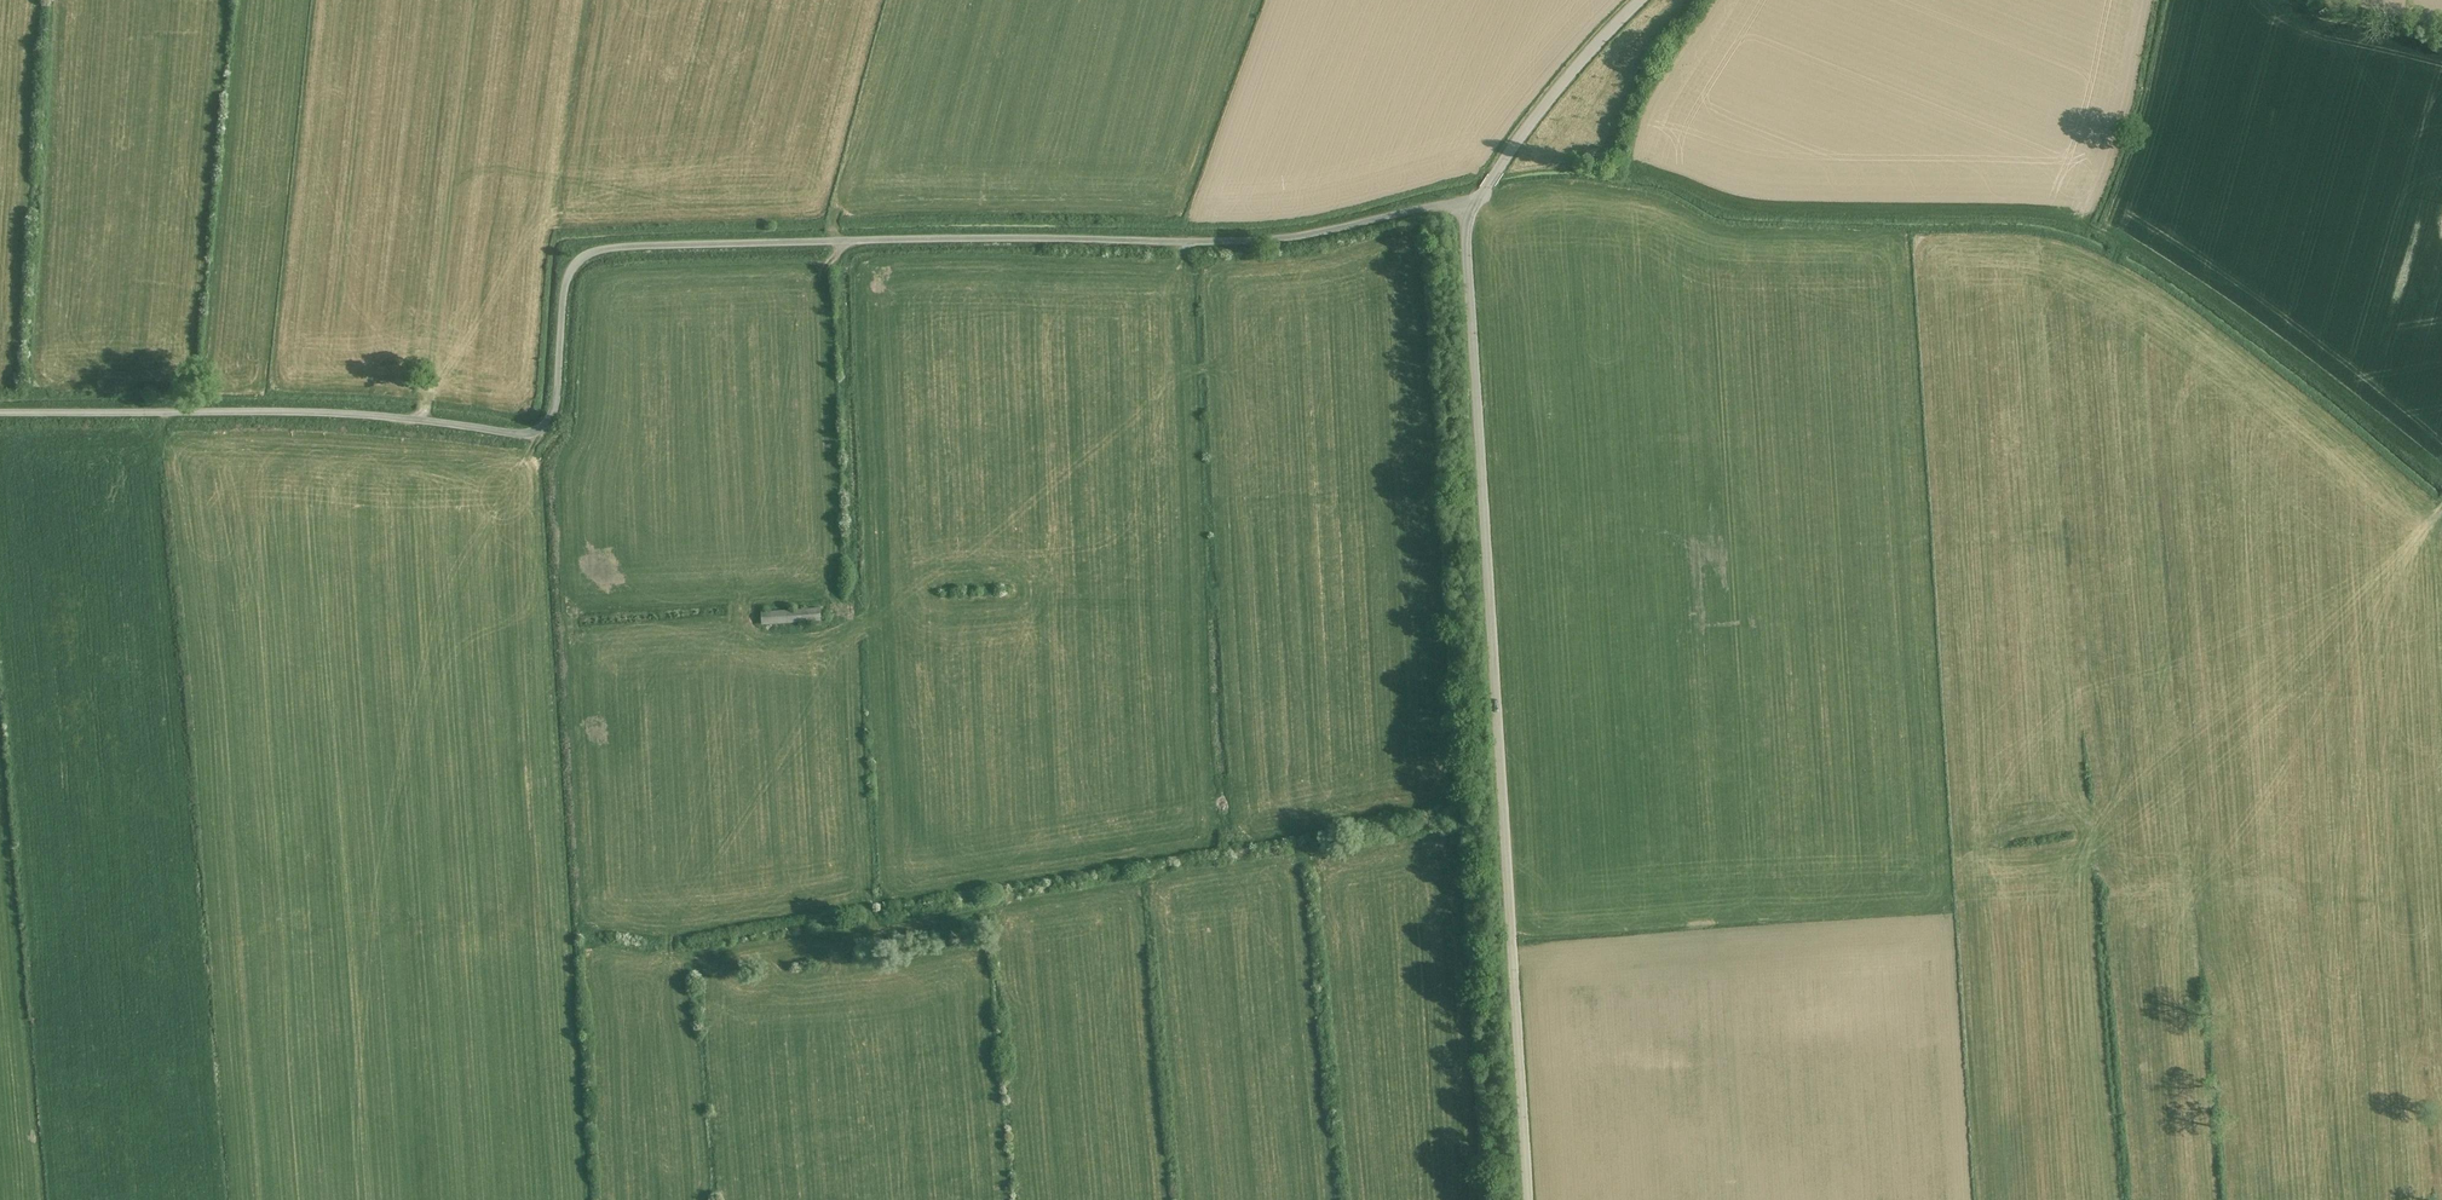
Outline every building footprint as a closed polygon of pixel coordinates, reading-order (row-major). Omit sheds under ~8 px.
[(819,608),(761,613),(762,625),(812,620),(812,625),(820,625),(819,608)]
